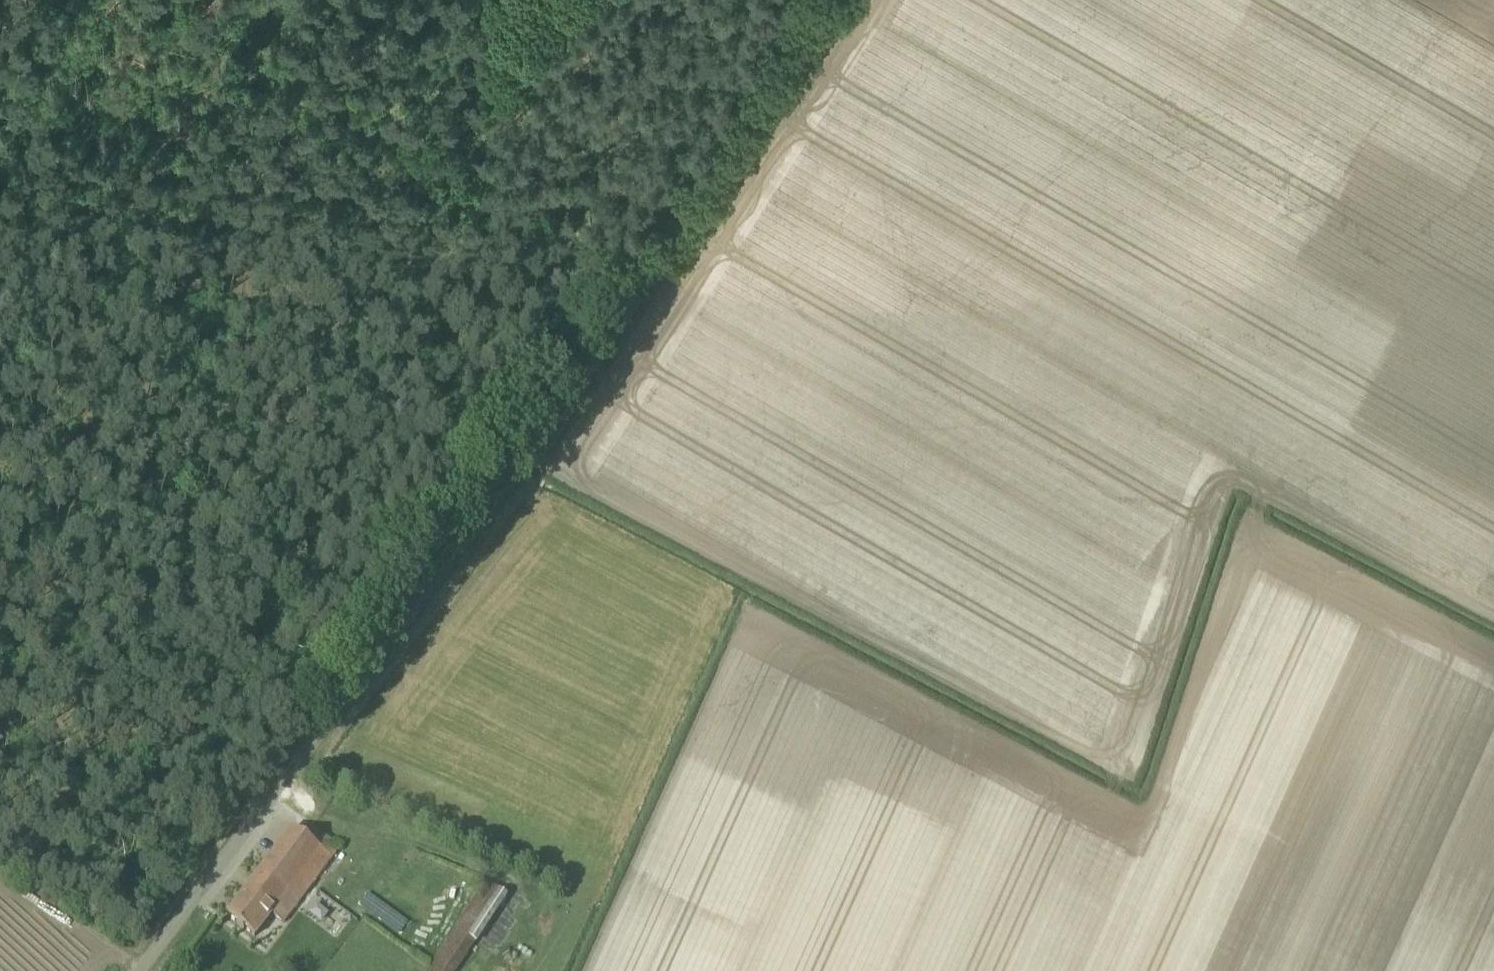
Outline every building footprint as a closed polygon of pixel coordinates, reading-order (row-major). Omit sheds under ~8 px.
[(284,925),(333,860),(292,829),(227,916),(255,938),(273,917),(284,925)] [(427,969),(420,964),(416,970),(459,970),(509,896),(486,881),(427,969)]
